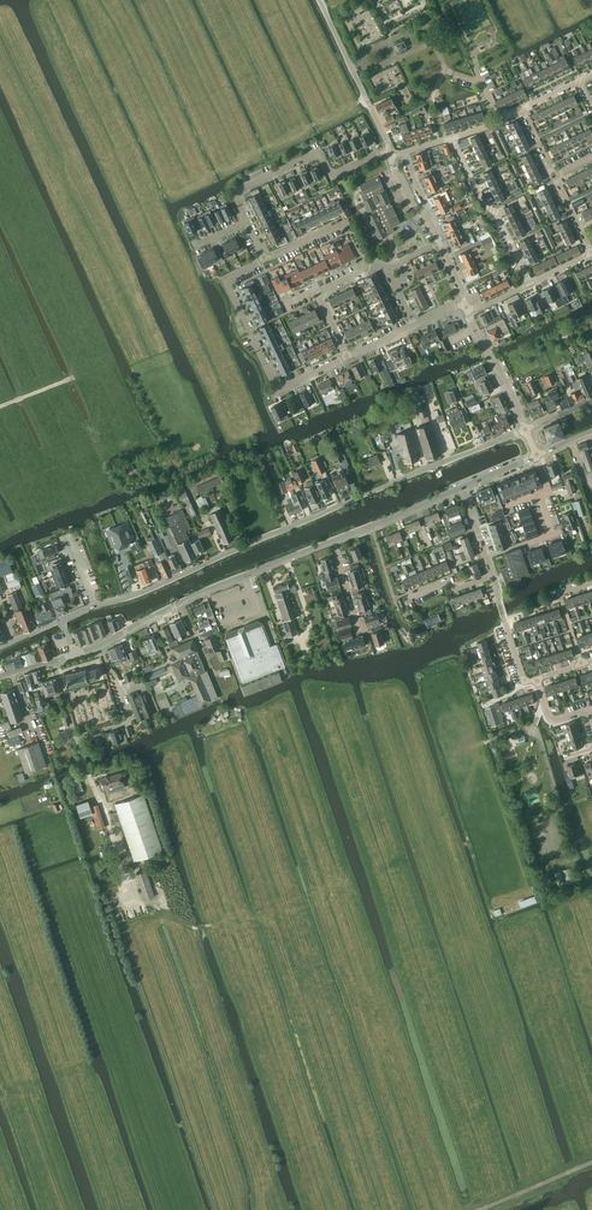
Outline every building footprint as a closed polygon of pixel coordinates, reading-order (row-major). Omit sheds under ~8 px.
[(398,51),(406,47),(403,41),(395,44),(398,51)] [(589,50),(585,52),(583,46),(580,48),(582,53),(583,53),(587,62),(591,60),(591,55),(589,50)] [(577,67),(587,62),(583,53),(582,53),(578,55),(576,50),(573,51),(576,57),(572,58),(577,67)] [(558,55),(555,56),(558,62),(562,71),(572,66),(569,60),(566,61),(565,58),(563,54),(559,56),(558,55)] [(548,59),(551,65),(555,74),(562,71),(558,62),(554,63),(551,58),(548,59)] [(541,63),(544,68),(548,77),(555,74),(551,65),(547,67),(544,61),(541,63)] [(537,72),(542,81),(548,77),(544,68),(540,70),(537,65),(534,66),(537,72)] [(528,69),(530,75),(535,84),(542,81),(537,72),(533,74),(530,68),(528,69)] [(530,75),(526,77),(524,71),(521,73),(528,87),(535,84),(530,75)] [(523,88),(516,91),(520,99),(526,96),(523,88)] [(513,102),(520,99),(516,91),(509,95),(513,102)] [(506,106),(513,102),(509,95),(502,98),(506,106)] [(567,98),(571,107),(578,103),(573,95),(567,98)] [(390,108),(390,107),(395,105),(392,98),(376,105),(379,112),(382,111),(383,112),(383,113),(384,114),(384,115),(385,115),(386,115),(386,116),(387,116),(388,116),(389,115),(390,114),(391,114),(391,113),(392,112),(392,111),(392,110),(391,109),(391,108),(390,108)] [(506,106),(502,98),(495,101),(499,109),(506,106)] [(567,98),(560,102),(564,110),(571,107),(567,98)] [(558,113),(564,110),(560,102),(554,105),(558,113)] [(551,116),(558,113),(554,105),(547,108),(551,116)] [(551,116),(547,108),(540,111),(545,120),(551,116)] [(573,112),(575,116),(576,118),(583,115),(580,109),(573,112)] [(538,123),(545,120),(540,111),(534,115),(538,123)] [(482,112),(475,114),(477,122),(485,120),(482,112)] [(475,114),(467,116),(469,124),(477,122),(475,114)] [(462,126),(469,124),(467,116),(459,119),(462,126)] [(454,129),(462,126),(459,119),(452,121),(454,129)] [(512,131),(519,127),(516,120),(508,124),(512,131)] [(446,131),(454,129),(452,121),(444,123),(446,131)] [(407,125),(400,127),(405,143),(412,140),(409,131),(407,125)] [(430,125),(423,127),(426,136),(433,134),(430,125)] [(426,136),(423,127),(416,129),(419,138),(426,136)] [(513,134),(515,138),(523,134),(519,127),(512,131),(509,132),(511,135),(513,134)] [(583,132),(587,140),(591,138),(591,133),(590,128),(583,132)] [(357,132),(365,147),(369,145),(369,144),(374,141),(368,129),(367,129),(368,129),(367,129),(366,130),(365,131),(364,132),(363,133),(362,133),(361,134),(362,135),(359,136),(357,132)] [(419,138),(416,129),(409,131),(412,140),(419,138)] [(364,148),(365,147),(357,132),(357,133),(355,134),(354,134),(353,135),(352,137),(351,138),(351,139),(349,140),(347,136),(354,151),(359,149),(358,147),(363,145),(364,148)] [(581,143),(587,140),(583,132),(577,135),(581,143)] [(526,141),(523,134),(515,138),(518,145),(526,141)] [(478,135),(470,139),(474,146),(481,142),(478,135)] [(574,147),(581,143),(577,135),(570,138),(574,147)] [(354,151),(347,136),(346,136),(346,137),(344,138),(343,139),(342,140),(341,141),(341,142),(339,143),(337,139),(344,155),(349,152),(348,151),(353,148),(354,151)] [(568,150),(574,147),(570,138),(563,141),(568,150)] [(344,155),(337,139),(337,140),(336,140),(335,141),(334,142),(333,143),(332,144),(331,145),(331,146),(328,147),(330,151),(329,151),(331,155),(332,154),(333,158),(338,156),(338,154),(343,152),(344,155)] [(526,141),(518,145),(522,152),(522,151),(527,149),(529,148),(526,141)] [(561,153),(568,150),(563,141),(557,145),(561,153)] [(481,142),(474,146),(477,153),(485,149),(481,142)] [(561,153),(557,145),(550,148),(554,156),(561,153)] [(485,149),(477,153),(481,160),(488,157),(485,149)] [(416,154),(418,162),(430,158),(428,151),(416,154)] [(521,156),(524,164),(532,160),(529,153),(521,156)] [(488,157),(481,160),(484,168),(492,164),(488,157)] [(430,159),(418,162),(420,170),(432,166),(430,159)] [(524,164),(527,170),(535,166),(532,160),(524,164)] [(454,161),(447,164),(449,169),(450,169),(452,172),(458,170),(454,162),(455,162),(455,161),(454,161)] [(306,170),(313,184),(314,183),(316,182),(317,182),(317,181),(318,180),(319,179),(319,178),(322,177),(316,166),(311,168),(312,169),(307,172),(306,170)] [(527,170),(531,177),(539,173),(535,166),(527,170)] [(490,169),(483,173),(487,180),(494,177),(490,169)] [(313,185),(313,184),(306,170),(301,172),(302,174),(297,176),(303,189),(303,188),(304,188),(306,187),(307,186),(308,184),(309,183),(309,182),(311,181),(313,185)] [(583,182),(590,179),(585,170),(579,173),(583,182)] [(539,173),(531,177),(534,184),(542,180),(539,173)] [(572,176),(576,185),(583,182),(579,173),(572,176)] [(424,178),(428,185),(436,181),(432,174),(424,178)] [(285,182),(291,195),(292,194),(294,193),(295,192),(296,191),(297,189),(300,187),(294,176),(289,178),(290,180),(285,182)] [(359,184),(351,188),(355,197),(382,185),(378,176),(359,184)] [(576,185),(572,176),(565,180),(570,188),(576,185)] [(494,177),(487,180),(490,188),(498,184),(494,177)] [(291,195),(285,182),(284,180),(279,183),(280,184),(275,187),(281,199),(282,198),(283,198),(284,197),(285,196),(286,195),(287,193),(289,192),(291,195)] [(436,181),(428,185),(431,192),(439,188),(436,181)] [(498,184),(490,188),(494,195),(501,191),(498,184)] [(382,185),(364,193),(361,194),(364,200),(363,201),(365,205),(372,201),(373,202),(387,196),(385,191),(384,191),(382,185)] [(251,204),(261,199),(258,193),(260,192),(258,188),(251,192),(252,195),(248,197),(251,204)] [(542,198),(549,195),(546,188),(538,191),(542,198)] [(501,191),(494,195),(497,202),(505,198),(501,191)] [(434,199),(438,206),(446,202),(442,195),(434,199)] [(553,202),(549,195),(542,198),(545,205),(553,202)] [(390,201),(387,196),(373,202),(372,201),(365,205),(368,212),(371,211),(372,214),(367,216),(378,239),(395,231),(393,227),(400,223),(392,205),(391,205),(390,201)] [(585,203),(582,198),(572,203),(574,208),(585,203)] [(254,209),(264,205),(261,199),(251,204),(254,209)] [(334,200),(328,203),(330,206),(334,216),(341,213),(340,211),(343,209),(339,200),(335,202),(334,200)] [(446,202),(438,206),(441,213),(449,210),(447,206),(451,204),(450,200),(446,202)] [(556,208),(553,202),(545,205),(548,212),(556,208)] [(219,206),(220,209),(221,209),(226,219),(232,216),(226,203),(219,206)] [(511,203),(503,207),(507,215),(514,211),(511,203)] [(267,211),(264,205),(254,209),(257,215),(267,211)] [(530,209),(529,205),(526,206),(526,207),(520,209),(522,214),(528,211),(527,210),(530,209)] [(329,218),(334,216),(330,206),(324,209),(329,218)] [(559,215),(556,208),(548,212),(552,219),(559,215)] [(210,209),(203,212),(210,226),(216,223),(210,209)] [(221,209),(220,209),(214,212),(219,222),(226,219),(221,209)] [(323,221),(329,218),(324,209),(318,211),(323,221)] [(588,209),(581,212),(585,221),(591,217),(588,209)] [(260,221),(269,216),(267,211),(257,215),(260,221)] [(318,211),(312,214),(317,224),(323,221),(318,211)] [(514,211),(507,215),(511,223),(518,219),(514,211)] [(210,226),(203,212),(197,215),(203,229),(210,226)] [(317,224),(312,214),(306,217),(311,227),(317,224)] [(449,230),(457,226),(454,219),(455,218),(454,215),(448,218),(449,221),(445,223),(449,230)] [(184,226),(186,231),(188,231),(190,235),(197,231),(194,225),(198,224),(194,216),(186,220),(187,221),(184,223),(185,226),(184,226)] [(262,227),(272,222),(269,216),(260,221),(262,227)] [(311,227),(306,217),(300,220),(305,230),(311,227)] [(518,219),(511,223),(514,230),(522,226),(518,219)] [(298,233),(305,230),(300,220),(294,223),(296,227),(298,233)] [(560,231),(569,227),(565,220),(557,224),(560,231)] [(265,233),(275,228),(272,222),(262,227),(265,233)] [(461,234),(457,226),(449,230),(452,237),(461,234)] [(522,226),(514,230),(518,237),(525,233),(522,226)] [(572,234),(569,227),(560,231),(563,238),(572,234)] [(268,239),(278,234),(275,228),(265,233),(268,239)] [(488,231),(485,232),(486,233),(479,236),(481,240),(491,236),(488,231)] [(280,239),(278,234),(268,239),(271,245),(275,243),(277,246),(287,242),(285,237),(280,239)] [(461,234),(452,237),(456,245),(459,244),(461,246),(467,243),(466,240),(464,241),(461,234)] [(572,234),(563,238),(566,244),(575,240),(572,234)] [(490,237),(481,241),(483,245),(492,241),(490,237)] [(232,238),(228,240),(234,251),(240,249),(241,251),(245,249),(240,240),(237,242),(235,238),(232,239),(232,238)] [(528,238),(520,241),(524,249),(531,245),(528,238)] [(234,251),(228,240),(225,242),(222,244),(225,250),(222,252),(225,259),(229,257),(228,254),(234,251)] [(343,251),(348,260),(355,257),(348,244),(342,247),(343,251)] [(531,245),(524,249),(527,256),(535,252),(531,245)] [(577,246),(570,249),(574,257),(581,254),(577,246)] [(210,249),(206,250),(213,265),(223,260),(219,251),(215,252),(213,248),(210,249)] [(567,261),(574,257),(570,249),(563,252),(567,261)] [(201,255),(197,257),(203,269),(213,265),(206,250),(203,252),(203,253),(200,254),(201,255)] [(460,254),(464,261),(472,257),(468,250),(460,254)] [(343,263),(338,253),(337,251),(330,254),(337,267),(343,264),(343,263)] [(343,263),(348,260),(343,251),(338,253),(343,263)] [(535,252),(527,256),(531,263),(538,260),(535,252)] [(567,261),(563,252),(556,256),(560,264),(567,261)] [(337,267),(330,254),(323,257),(325,260),(329,269),(330,271),(337,267)] [(475,264),(472,257),(464,261),(467,268),(475,264)] [(554,257),(547,260),(551,268),(558,265),(554,257)] [(323,272),(329,269),(325,260),(318,263),(323,272)] [(428,265),(432,273),(440,270),(436,262),(431,263),(429,260),(427,261),(428,265)] [(495,269),(502,265),(499,260),(493,263),(495,269)] [(544,272),(551,268),(547,260),(540,264),(544,272)] [(317,275),(323,272),(318,263),(312,266),(317,275)] [(432,273),(428,265),(424,267),(423,263),(420,264),(422,268),(426,277),(432,273)] [(475,264),(467,268),(470,275),(478,271),(475,264)] [(544,272),(540,264),(533,267),(537,275),(544,272)] [(312,266),(306,269),(310,278),(317,275),(312,266)] [(419,280),(426,277),(422,268),(418,270),(416,266),(413,268),(419,280)] [(591,274),(591,272),(589,266),(583,269),(586,277),(591,274)] [(304,281),(299,272),(298,269),(292,272),(298,286),(305,283),(304,281)] [(304,281),(310,278),(306,269),(299,272),(304,281)] [(579,280),(586,277),(583,269),(576,273),(579,280)] [(286,278),(291,288),(291,289),(298,286),(292,272),(285,276),(286,278)] [(366,285),(379,278),(376,272),(367,277),(369,281),(365,282),(366,285)] [(285,290),(281,281),(279,277),(272,280),(278,294),(285,290)] [(291,288),(286,278),(281,281),(285,290),(291,288)] [(372,289),(382,284),(379,278),(366,285),(367,287),(371,285),(372,289)] [(247,286),(241,289),(244,295),(255,290),(257,289),(253,279),(246,283),(247,286)] [(507,280),(501,283),(504,290),(511,286),(507,280)] [(557,288),(554,291),(561,304),(567,302),(561,292),(568,290),(564,280),(555,285),(557,288)] [(497,293),(504,290),(501,283),(494,286),(497,293)] [(385,290),(382,284),(372,289),(374,292),(370,294),(371,297),(385,290)] [(491,296),(497,293),(494,286),(488,289),(491,296)] [(410,299),(414,298),(423,294),(419,287),(410,291),(412,295),(409,297),(410,299)] [(352,288),(347,291),(351,299),(357,297),(352,288)] [(549,288),(544,291),(549,302),(551,301),(552,305),(559,302),(557,298),(555,294),(553,295),(549,288)] [(491,296),(488,289),(481,292),(484,299),(491,296)] [(244,295),(247,301),(257,296),(255,290),(244,295)] [(387,296),(385,290),(371,297),(372,299),(376,297),(378,300),(387,296)] [(351,299),(347,291),(341,293),(345,302),(351,299)] [(345,302),(341,293),(335,296),(339,305),(345,302)] [(423,294),(414,298),(416,302),(412,304),(413,306),(417,305),(426,301),(423,294)] [(257,296),(247,301),(249,307),(260,302),(257,296)] [(339,305),(335,296),(329,299),(333,308),(339,305)] [(387,296),(378,300),(380,304),(376,306),(377,308),(390,302),(387,296)] [(541,312),(545,310),(541,302),(538,304),(534,296),(526,300),(531,311),(538,307),(541,312)] [(429,308),(426,301),(417,305),(419,309),(415,310),(417,313),(429,308)] [(517,301),(508,305),(510,310),(511,312),(514,318),(521,314),(522,311),(517,301)] [(260,302),(249,307),(252,313),(263,308),(266,306),(265,304),(262,305),(260,302)] [(393,308),(390,302),(377,308),(378,310),(382,309),(384,312),(393,308)] [(266,306),(263,308),(252,313),(255,318),(268,312),(266,306)] [(309,306),(308,307),(315,322),(320,320),(321,323),(324,322),(317,308),(311,311),(310,310),(311,309),(309,306)] [(308,326),(315,322),(308,307),(303,309),(305,312),(306,313),(303,315),(308,326)] [(559,307),(553,310),(556,317),(562,314),(559,307)] [(393,308),(384,312),(385,316),(381,318),(382,320),(396,313),(393,308)] [(268,312),(255,318),(258,325),(271,318),(268,312)] [(308,326),(303,315),(298,317),(297,316),(298,316),(296,312),(294,313),(301,329),(308,326)] [(301,329),(294,313),(290,315),(292,318),(293,319),(289,322),(294,332),(301,329)] [(399,319),(396,313),(382,320),(384,322),(388,320),(389,324),(399,319)] [(487,313),(480,316),(484,323),(486,322),(488,326),(495,322),(502,319),(501,318),(500,315),(496,317),(495,317),(495,318),(491,320),(487,313)] [(495,322),(489,325),(488,326),(490,330),(488,331),(493,342),(497,340),(497,339),(510,332),(503,318),(502,319),(495,322)] [(362,324),(357,326),(362,337),(369,334),(363,323),(365,322),(364,320),(361,321),(362,324)] [(365,322),(363,323),(369,334),(375,331),(370,320),(365,322)] [(447,330),(443,332),(445,337),(457,331),(461,329),(457,322),(454,323),(449,325),(448,324),(445,326),(447,330)] [(270,323),(259,328),(262,333),(272,328),(270,323)] [(349,330),(345,332),(350,343),(356,340),(351,329),(352,328),(351,326),(348,327),(349,330)] [(352,328),(351,329),(356,340),(362,337),(357,326),(352,328)] [(275,334),(272,328),(262,333),(264,339),(275,334)] [(422,337),(424,342),(421,344),(424,349),(428,347),(427,345),(439,339),(435,330),(422,337)] [(275,334),(264,339),(267,344),(277,339),(275,334)] [(325,340),(331,352),(333,351),(332,348),(336,347),(331,337),(325,340)] [(277,339),(267,344),(269,349),(280,344),(277,339)] [(443,353),(449,350),(444,339),(440,341),(444,348),(441,349),(443,353)] [(328,353),(331,352),(325,340),(319,343),(324,352),(327,351),(328,353)] [(280,344),(269,349),(272,354),(282,349),(284,348),(281,343),(280,344)] [(321,354),(324,352),(319,343),(313,346),(319,357),(322,356),(321,354)] [(319,357),(313,346),(308,348),(312,358),(315,356),(316,359),(319,357)] [(406,366),(412,363),(408,353),(407,354),(403,347),(399,349),(398,348),(393,350),(388,352),(391,360),(387,362),(390,370),(395,368),(393,362),(403,358),(406,366)] [(309,360),(312,358),(308,348),(301,351),(307,363),(310,362),(309,360)] [(282,349),(272,354),(274,359),(285,354),(282,349)] [(582,355),(589,368),(591,367),(591,357),(589,351),(588,352),(585,353),(582,355)] [(287,360),(285,354),(274,359),(277,365),(287,360)] [(383,369),(386,367),(383,360),(380,362),(377,356),(369,361),(374,372),(382,368),(383,369)] [(287,360),(277,365),(279,370),(290,365),(287,360)] [(357,378),(365,374),(360,364),(352,368),(357,378)] [(293,370),(290,365),(279,370),(282,375),(293,370)] [(487,373),(483,365),(471,371),(475,379),(472,380),(474,384),(486,379),(484,375),(487,373)] [(575,391),(581,388),(577,379),(571,365),(571,366),(565,368),(571,382),(574,380),(575,382),(572,383),(575,391)] [(348,371),(336,377),(341,386),(353,381),(348,371)] [(555,383),(551,373),(545,376),(549,385),(555,383)] [(562,385),(567,383),(563,373),(557,375),(559,379),(560,379),(562,385)] [(577,379),(581,388),(583,394),(585,399),(591,396),(591,390),(586,375),(577,379)] [(488,378),(486,379),(474,384),(476,387),(481,385),(485,394),(494,390),(488,378)] [(322,394),(325,392),(334,388),(335,391),(339,390),(336,384),(333,385),(330,379),(318,385),(322,394)] [(539,392),(533,379),(526,383),(531,395),(539,392)] [(342,388),(339,390),(343,399),(347,398),(342,388)] [(460,399),(456,388),(448,391),(453,402),(460,399)] [(549,395),(543,397),(545,402),(549,410),(556,406),(553,399),(559,396),(555,389),(548,392),(549,395)] [(309,394),(307,390),(304,392),(303,391),(301,392),(300,393),(300,394),(305,406),(306,405),(307,406),(317,401),(313,393),(309,394)] [(575,403),(585,399),(583,394),(578,395),(577,392),(572,393),(575,403)] [(490,399),(495,409),(497,412),(501,410),(502,413),(509,409),(502,394),(490,399)] [(286,400),(292,412),(296,410),(298,413),(305,410),(301,402),(297,404),(294,397),(286,400)] [(477,402),(474,397),(466,401),(468,406),(477,402)] [(558,401),(561,409),(562,411),(570,407),(567,398),(558,401)] [(527,407),(528,409),(532,417),(543,412),(539,402),(527,407)] [(472,412),(481,408),(478,403),(469,406),(472,412)] [(271,407),(271,409),(276,419),(281,417),(283,420),(289,417),(286,411),(282,412),(278,404),(271,407)] [(421,407),(416,409),(419,418),(429,415),(426,406),(425,406),(421,407)] [(447,415),(449,419),(448,420),(450,424),(451,424),(453,429),(466,424),(461,409),(447,415)] [(439,415),(437,410),(434,411),(438,422),(445,420),(443,414),(439,415)] [(499,417),(505,430),(506,429),(506,427),(510,425),(506,417),(502,419),(501,416),(499,417)] [(502,432),(505,430),(499,417),(499,418),(497,419),(498,422),(495,423),(500,434),(502,433),(502,432)] [(549,442),(564,436),(558,421),(543,427),(549,442)] [(497,435),(500,434),(495,423),(491,425),(490,423),(488,424),(487,422),(485,423),(486,426),(483,428),(487,437),(491,435),(492,436),(497,434),(497,435)] [(419,435),(433,430),(431,423),(416,428),(419,435)] [(411,430),(405,432),(397,434),(403,456),(417,452),(411,430)] [(433,430),(419,435),(424,452),(438,448),(433,430)] [(586,441),(577,445),(579,451),(580,451),(581,451),(587,448),(587,449),(589,448),(587,443),(586,441)] [(438,448),(424,452),(426,459),(441,454),(438,448)] [(581,451),(588,470),(591,469),(591,461),(587,448),(581,451)] [(417,452),(403,456),(405,463),(419,459),(417,452)] [(367,468),(380,463),(377,455),(364,460),(367,468)] [(313,461),(319,474),(324,471),(318,458),(313,461)] [(551,464),(547,465),(552,477),(556,476),(555,473),(558,472),(555,463),(554,463),(553,462),(551,463),(551,464)] [(300,469),(294,472),(299,483),(305,480),(300,469)] [(534,488),(542,485),(539,478),(535,469),(528,472),(521,475),(518,476),(514,477),(514,478),(510,479),(503,482),(497,485),(503,501),(510,498),(519,494),(519,495),(530,491),(530,490),(534,488)] [(335,480),(333,481),(335,486),(336,485),(338,490),(339,489),(340,491),(345,489),(344,487),(349,485),(342,471),(338,473),(340,478),(335,480)] [(573,478),(572,473),(563,475),(569,493),(576,490),(574,483),(573,478)] [(221,476),(197,487),(201,496),(214,490),(213,487),(224,482),(221,476)] [(285,485),(288,491),(298,486),(295,480),(291,482),(290,479),(284,482),(285,485)] [(332,494),(325,480),(325,479),(318,482),(317,480),(315,481),(323,498),(332,494)] [(282,480),(277,483),(279,487),(282,494),(287,491),(282,480)] [(190,518),(197,515),(182,483),(175,486),(190,518)] [(309,498),(312,503),(321,499),(313,484),(305,488),(307,494),(309,498)] [(491,486),(476,491),(478,496),(476,496),(478,501),(479,500),(480,501),(485,499),(486,503),(491,501),(489,498),(495,496),(491,486)] [(222,490),(215,494),(218,501),(226,498),(222,490)] [(200,510),(217,502),(212,493),(196,500),(200,510)] [(290,495),(291,497),(294,502),(291,503),(295,513),(303,509),(295,493),(290,495)] [(289,515),(295,513),(291,503),(294,502),(291,497),(287,499),(289,504),(285,506),(289,515)] [(582,498),(575,501),(571,502),(573,510),(577,508),(579,515),(587,512),(582,498)] [(232,533),(232,532),(221,507),(219,504),(208,509),(210,513),(209,514),(220,538),(232,533)] [(450,537),(466,531),(457,504),(445,508),(446,512),(442,514),(450,537)] [(518,512),(520,518),(531,514),(529,507),(518,512)] [(165,517),(174,536),(186,531),(192,528),(182,509),(165,517)] [(505,517),(502,510),(497,511),(499,519),(505,517)] [(438,511),(431,514),(434,521),(441,518),(438,511)] [(567,525),(569,530),(577,527),(571,511),(563,514),(565,518),(560,520),(562,527),(567,525)] [(434,521),(431,514),(424,517),(429,527),(435,525),(434,521)] [(520,518),(523,525),(534,521),(531,514),(520,518)] [(412,522),(415,529),(422,526),(419,519),(412,522)] [(523,532),(524,533),(536,528),(534,521),(523,525),(525,532),(523,532)] [(408,532),(415,529),(412,522),(405,525),(408,532)] [(122,524),(116,526),(124,545),(125,546),(127,545),(126,543),(129,541),(130,539),(128,536),(130,535),(128,528),(126,529),(124,525),(122,524)] [(109,528),(107,532),(112,543),(114,542),(115,546),(118,547),(124,545),(116,526),(116,525),(115,525),(115,526),(109,528)] [(200,538),(211,533),(208,528),(198,533),(200,538)] [(539,535),(536,528),(524,533),(526,540),(539,535)] [(186,531),(174,536),(178,543),(177,543),(186,561),(197,555),(197,554),(191,542),(189,538),(189,537),(186,531)] [(232,533),(220,538),(223,543),(234,538),(234,537),(236,536),(234,531),(232,532),(232,533)] [(393,534),(396,541),(399,539),(401,543),(404,541),(400,531),(393,534)] [(389,544),(396,541),(393,534),(386,536),(389,544)] [(460,538),(462,545),(470,542),(467,535),(460,538)] [(191,542),(197,554),(205,551),(199,538),(191,542)] [(143,546),(140,539),(135,541),(136,544),(130,546),(131,550),(137,548),(143,546)] [(158,555),(162,553),(155,539),(148,542),(155,556),(158,555)] [(558,540),(554,541),(559,554),(565,551),(569,550),(567,546),(564,547),(561,540),(558,541),(558,540)] [(546,549),(547,553),(551,552),(552,556),(559,554),(554,541),(551,543),(551,544),(548,545),(549,548),(546,549)] [(472,549),(470,542),(462,545),(465,552),(472,549)] [(50,555),(53,554),(59,552),(56,545),(56,544),(47,547),(43,549),(42,549),(45,556),(41,558),(42,562),(51,558),(50,555)] [(361,561),(366,560),(365,556),(363,557),(358,546),(350,549),(354,559),(360,557),(361,561)] [(506,553),(502,555),(506,566),(501,568),(506,585),(521,580),(520,575),(529,572),(520,547),(506,552),(506,553)] [(538,547),(534,549),(539,564),(550,560),(547,553),(544,554),(541,547),(538,548),(538,547)] [(472,549),(465,552),(467,559),(475,556),(472,549)] [(539,564),(534,549),(530,550),(531,551),(528,552),(530,559),(527,560),(528,564),(532,563),(538,561),(539,564)] [(166,551),(162,553),(165,560),(168,559),(172,567),(178,564),(175,556),(174,554),(168,556),(166,551)] [(162,553),(158,555),(161,561),(158,562),(165,578),(172,575),(165,560),(162,553)] [(0,559),(0,574),(12,570),(7,556),(0,559)] [(320,572),(322,576),(332,573),(331,569),(333,568),(330,556),(320,559),(324,571),(320,572)] [(48,561),(51,570),(64,566),(62,560),(58,561),(57,558),(48,561)] [(134,565),(136,570),(141,585),(152,581),(147,569),(150,568),(149,566),(153,564),(151,559),(134,565)] [(446,561),(439,564),(442,571),(449,568),(446,561)] [(471,572),(479,569),(477,562),(469,565),(471,572)] [(172,567),(171,568),(173,573),(182,569),(184,568),(183,564),(180,565),(180,564),(178,564),(172,567)] [(434,574),(442,571),(439,564),(431,567),(434,574)] [(136,576),(132,565),(127,566),(125,571),(128,579),(136,576)] [(52,574),(51,575),(51,577),(53,576),(66,572),(65,569),(64,566),(51,570),(52,574)] [(427,578),(434,574),(431,567),(424,570),(427,578)] [(351,571),(348,572),(349,575),(351,582),(362,578),(360,572),(358,568),(351,571)] [(481,576),(479,569),(471,572),(474,579),(481,576)] [(420,581),(427,578),(424,570),(417,573),(420,581)] [(6,574),(9,581),(10,581),(16,578),(13,571),(6,574)] [(66,572),(53,576),(55,582),(68,577),(67,576),(66,572)] [(332,573),(322,576),(323,581),(325,581),(328,590),(340,586),(337,576),(334,577),(332,573)] [(412,584),(420,581),(417,573),(409,576),(412,584)] [(412,584),(409,576),(402,579),(405,587),(412,584)] [(55,582),(57,588),(70,583),(68,577),(55,582)] [(364,585),(362,578),(351,582),(353,588),(357,587),(358,591),(364,588),(363,585),(364,585)] [(273,586),(275,593),(284,590),(285,594),(291,592),(287,582),(273,586)] [(44,593),(39,583),(35,584),(32,586),(36,597),(44,593)] [(68,608),(77,605),(75,597),(74,598),(70,585),(63,587),(49,592),(54,607),(66,602),(68,608)] [(481,588),(474,590),(476,598),(483,595),(481,588)] [(284,590),(275,593),(284,620),(282,621),(287,637),(298,633),(293,617),(299,615),(297,610),(295,611),(294,608),(296,607),(291,592),(285,594),(284,590)] [(476,598),(474,590),(467,592),(469,600),(476,598)] [(358,597),(356,597),(358,604),(368,601),(366,594),(365,591),(357,593),(358,597)] [(17,592),(8,595),(15,610),(23,607),(21,602),(23,602),(21,597),(19,598),(17,592)] [(469,600),(467,592),(460,595),(463,602),(469,600)] [(583,603),(590,601),(587,592),(580,595),(583,603)] [(341,593),(333,596),(334,599),(333,599),(335,606),(346,602),(344,596),(342,596),(341,593)] [(463,602),(460,595),(453,597),(456,605),(463,602)] [(575,605),(583,603),(580,595),(573,597),(575,605)] [(575,605),(573,597),(565,599),(568,607),(575,605)] [(368,601),(358,604),(360,610),(363,609),(364,613),(371,611),(370,607),(368,601)] [(44,611),(35,615),(39,624),(54,618),(50,609),(50,608),(47,602),(41,605),(44,611)] [(69,610),(68,608),(66,602),(54,607),(57,615),(69,610)] [(346,602),(335,606),(337,612),(338,612),(339,616),(346,614),(349,612),(348,609),(346,602)] [(208,617),(214,614),(209,603),(204,605),(204,604),(194,608),(196,614),(205,611),(208,617)] [(23,607),(15,610),(21,625),(14,628),(16,635),(36,627),(27,605),(23,607)] [(552,611),(554,619),(562,616),(560,608),(552,611)] [(554,619),(552,611),(544,613),(547,621),(554,619)] [(374,626),(381,624),(380,620),(379,620),(377,613),(365,617),(367,624),(373,623),(374,626)] [(409,613),(405,618),(410,622),(414,617),(409,613)] [(433,615),(425,619),(426,622),(424,623),(426,628),(432,625),(432,623),(436,621),(437,622),(441,620),(438,613),(433,615)] [(544,613),(537,616),(539,623),(540,627),(544,626),(543,622),(547,621),(544,613)] [(210,624),(216,621),(214,615),(207,617),(208,618),(199,622),(201,628),(210,624)] [(111,616),(107,618),(109,623),(110,627),(111,631),(112,631),(120,628),(119,624),(120,623),(118,619),(117,619),(117,618),(112,620),(111,616)] [(339,629),(352,625),(349,617),(343,619),(342,616),(335,618),(337,621),(339,629)] [(536,624),(539,623),(537,616),(529,618),(531,626),(534,635),(539,633),(536,624)] [(524,628),(531,626),(529,618),(521,620),(524,628)] [(180,634),(187,631),(181,619),(170,624),(178,641),(183,639),(180,634)] [(282,674),(287,672),(285,666),(286,666),(278,643),(271,646),(263,624),(263,623),(259,620),(243,626),(244,626),(236,629),(226,632),(225,638),(226,638),(242,682),(240,684),(244,695),(284,679),(282,674)] [(524,628),(521,620),(514,623),(516,631),(524,628)] [(101,621),(87,625),(88,627),(92,639),(106,634),(104,629),(103,625),(101,621)] [(161,629),(160,629),(164,638),(168,636),(170,640),(173,639),(167,626),(164,627),(163,627),(161,628),(161,629)] [(212,629),(209,631),(210,635),(214,634),(220,631),(218,626),(212,629)] [(380,631),(383,630),(382,626),(375,628),(376,632),(372,633),(376,645),(384,643),(380,631)] [(88,627),(74,632),(78,645),(93,640),(92,639),(88,627)] [(350,627),(338,631),(340,639),(344,638),(347,648),(352,646),(353,649),(366,645),(363,634),(359,636),(359,637),(353,639),(352,635),(353,635),(350,627)] [(415,637),(415,635),(415,633),(414,631),(413,630),(411,630),(410,630),(408,630),(407,631),(406,633),(406,635),(406,637),(407,638),(409,639),(411,640),(412,639),(414,638),(415,637)] [(149,654),(160,650),(154,635),(149,637),(150,638),(143,641),(145,645),(142,647),(145,653),(148,651),(149,654)] [(215,635),(205,639),(210,652),(220,648),(215,635)] [(587,643),(585,635),(577,637),(580,645),(587,643)] [(179,661),(172,664),(176,672),(177,675),(179,680),(189,676),(197,695),(187,699),(186,696),(177,700),(179,703),(175,705),(176,707),(172,709),(175,714),(176,717),(176,718),(183,715),(186,714),(202,706),(201,704),(210,700),(210,701),(218,697),(207,670),(205,671),(203,665),(204,665),(193,639),(188,641),(183,643),(173,648),(179,661)] [(479,646),(469,650),(470,653),(481,650),(488,647),(486,639),(478,642),(479,646)] [(38,643),(37,643),(42,656),(43,659),(43,660),(53,657),(47,642),(45,643),(40,645),(38,643)] [(122,643),(114,647),(119,660),(120,662),(128,659),(122,643)] [(119,660),(114,647),(107,649),(113,663),(119,660)] [(491,655),(488,647),(481,650),(483,657),(491,655)] [(28,648),(20,652),(22,655),(25,664),(33,662),(29,652),(28,648)] [(38,648),(29,652),(33,662),(42,660),(43,659),(42,656),(41,656),(38,648)] [(565,651),(567,658),(575,656),(572,648),(565,651)] [(221,661),(227,658),(224,649),(217,651),(221,661)] [(135,650),(128,653),(131,660),(138,657),(135,650)] [(559,661),(567,658),(565,651),(557,653),(559,661)] [(22,655),(20,652),(17,653),(18,656),(14,657),(17,667),(23,665),(21,655),(22,655)] [(552,663),(559,661),(557,653),(549,655),(552,663)] [(17,667),(14,657),(13,655),(8,658),(9,661),(5,662),(8,669),(17,667)] [(493,662),(491,655),(483,657),(485,665),(493,662)] [(542,658),(544,666),(552,663),(549,655),(542,658)] [(529,670),(536,668),(533,657),(524,660),(525,666),(527,666),(529,670)] [(544,666),(542,658),(534,660),(533,657),(536,668),(544,666)] [(487,669),(483,670),(483,672),(484,674),(488,673),(495,670),(493,662),(485,665),(487,669)] [(150,665),(143,668),(145,673),(152,670),(150,665)] [(84,667),(85,668),(81,669),(81,668),(80,668),(80,669),(77,670),(77,669),(76,669),(76,670),(75,669),(73,670),(73,671),(72,670),(71,670),(72,671),(69,672),(68,671),(67,672),(68,672),(64,673),(63,673),(64,677),(63,677),(63,678),(64,678),(66,683),(65,683),(65,684),(66,684),(67,688),(68,688),(68,687),(71,686),(72,687),(73,687),(72,686),(75,685),(76,686),(77,686),(76,684),(80,684),(80,685),(81,684),(81,683),(84,683),(84,684),(85,683),(85,682),(88,681),(89,682),(90,682),(89,679),(92,679),(93,679),(92,678),(95,678),(96,678),(96,677),(99,676),(100,677),(100,676),(101,673),(102,673),(102,672),(101,672),(100,669),(101,669),(101,668),(100,668),(97,667),(98,666),(97,666),(96,667),(93,668),(93,667),(92,667),(92,668),(90,669),(89,667),(89,668),(89,669),(86,669),(85,667),(84,667)] [(163,668),(145,675),(147,679),(165,671),(163,668)] [(40,686),(43,685),(42,682),(43,681),(40,670),(33,672),(36,687),(37,690),(40,689),(40,686)] [(495,670),(488,673),(490,680),(498,677),(495,670)] [(33,672),(25,674),(29,689),(32,688),(36,687),(33,672)] [(126,682),(132,679),(129,673),(124,675),(126,682)] [(591,681),(588,673),(581,675),(583,683),(591,681)] [(498,677),(490,680),(491,684),(487,685),(488,687),(488,689),(500,685),(498,677)] [(576,677),(568,679),(571,687),(578,684),(576,677)] [(42,682),(43,685),(46,695),(60,691),(56,678),(43,681),(42,682)] [(25,679),(17,682),(21,692),(23,691),(25,697),(29,696),(27,690),(28,690),(25,679)] [(561,681),(563,689),(571,687),(568,679),(561,681)] [(555,692),(563,689),(561,681),(553,684),(555,692)] [(552,693),(555,692),(553,684),(545,686),(548,696),(553,694),(552,693)] [(503,693),(500,685),(488,689),(489,691),(489,692),(490,693),(494,692),(495,695),(497,695),(503,693)] [(14,688),(0,693),(1,694),(6,710),(11,722),(24,717),(14,690),(14,688)] [(128,695),(130,702),(137,720),(153,714),(145,692),(139,695),(137,692),(128,695)] [(532,693),(525,696),(527,703),(535,701),(532,693)] [(517,698),(519,706),(524,704),(525,709),(527,708),(528,707),(527,703),(525,696),(517,698)] [(512,708),(519,706),(517,698),(510,700),(512,708)] [(510,700),(502,703),(503,705),(504,711),(508,709),(509,713),(511,713),(513,712),(512,708),(510,700)] [(500,706),(499,702),(494,703),(495,705),(487,708),(492,725),(504,722),(502,716),(503,716),(502,711),(500,706)] [(39,709),(38,709),(40,716),(46,714),(45,713),(46,712),(45,707),(43,708),(39,709)] [(116,716),(114,708),(106,710),(109,718),(110,718),(111,721),(116,720),(115,716),(116,716)] [(564,731),(578,727),(576,720),(566,723),(567,727),(563,729),(564,731)] [(15,735),(23,732),(21,726),(12,729),(9,721),(2,723),(5,732),(8,731),(10,738),(8,738),(11,746),(21,742),(19,735),(15,736),(15,735)] [(569,732),(570,736),(580,733),(578,727),(564,731),(565,733),(569,732)] [(110,734),(109,735),(110,737),(111,739),(112,739),(113,744),(122,741),(123,743),(128,741),(127,741),(125,733),(121,735),(119,729),(109,732),(110,734)] [(580,733),(570,736),(571,740),(567,741),(568,744),(582,739),(580,733)] [(97,748),(102,746),(100,737),(94,739),(97,748)] [(584,745),(582,739),(568,744),(568,746),(573,745),(574,749),(584,745)] [(25,772),(47,765),(39,742),(17,749),(25,772)] [(568,766),(569,771),(564,772),(569,789),(575,787),(571,776),(579,773),(580,775),(583,774),(580,764),(577,765),(576,763),(568,766)] [(103,789),(123,783),(120,772),(100,779),(103,789)] [(73,793),(83,790),(79,777),(69,780),(73,793)] [(143,793),(114,802),(133,859),(162,849),(143,793)] [(88,800),(76,804),(80,817),(92,813),(90,806),(88,800)] [(59,805),(58,802),(52,805),(55,811),(62,808),(61,804),(59,805)] [(105,827),(98,804),(90,806),(92,813),(98,830),(105,827)] [(571,867),(563,870),(567,884),(576,882),(571,867)] [(567,884),(562,870),(554,872),(558,887),(567,884)] [(146,899),(155,896),(147,871),(137,874),(146,899)] [(537,902),(535,896),(519,901),(521,907),(537,902)]
